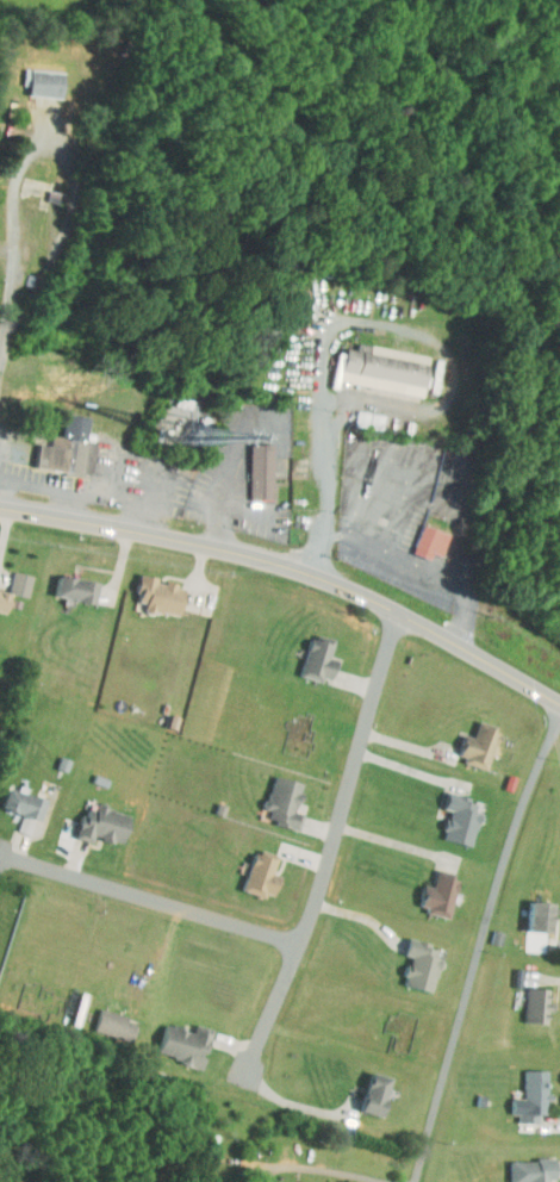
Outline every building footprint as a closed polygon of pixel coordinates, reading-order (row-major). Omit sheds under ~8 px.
[(18,86),(50,91),(54,66),(22,61),(18,86)] [(329,375),(413,389),(419,349),(401,346),(400,352),(371,348),(373,340),(347,335),(345,345),(327,342),(320,381),(328,382),(329,375)] [(372,423),(374,408),(346,403),(344,418),(372,423)] [(24,461),(80,470),(86,436),(74,433),(78,410),(56,406),(52,430),(41,428),(39,438),(29,436),(24,461)] [(262,492),(263,437),(239,437),(238,492),(262,492)] [(439,527),(412,517),(402,543),(429,553),(439,527)] [(22,569),(3,564),(0,574),(0,586),(17,590),(22,569)] [(44,589),(83,598),(88,575),(48,567),(44,589)] [(169,609),(173,579),(146,575),(147,570),(129,567),(125,596),(134,597),(133,604),(169,609)] [(319,651),(324,634),(301,627),(289,668),(320,677),(327,653),(319,651)] [(463,730),(456,728),(447,752),(476,762),(490,721),(469,714),(463,730)] [(292,777),(263,768),(254,802),(260,803),(257,814),(288,823),(292,808),(284,805),(292,777)] [(11,807),(6,824),(23,829),(33,791),(0,782),(0,804),(11,807)] [(431,832),(461,840),(470,805),(464,804),(466,793),(438,786),(433,802),(438,804),(431,832)] [(121,809),(79,794),(66,831),(81,836),(84,829),(111,838),(121,809)] [(267,849),(244,843),(241,857),(231,854),(228,866),(235,867),(231,884),(263,892),(269,869),(262,867),(267,849)] [(449,871),(425,865),(421,880),(413,878),(407,902),(438,911),(449,871)] [(542,927),(542,895),(519,895),(518,926),(542,927)] [(421,985),(431,940),(397,933),(393,949),(399,950),(392,979),(421,985)] [(540,982),(515,982),(514,1018),(537,1018),(537,1004),(540,1004),(540,982)] [(126,1014),(89,1003),(83,1023),(119,1034),(126,1014)] [(202,1023),(184,1018),(182,1026),(155,1018),(146,1048),(191,1061),(202,1023)] [(507,1116),(526,1116),(527,1107),(534,1108),(534,1095),(537,1096),(538,1064),(513,1063),(512,1091),(500,1091),(500,1108),(507,1108),(507,1116)] [(382,1072),(361,1066),(349,1104),(370,1111),(382,1072)] [(543,1152),(499,1153),(499,1177),(514,1177),(514,1181),(543,1181),(543,1152)]
